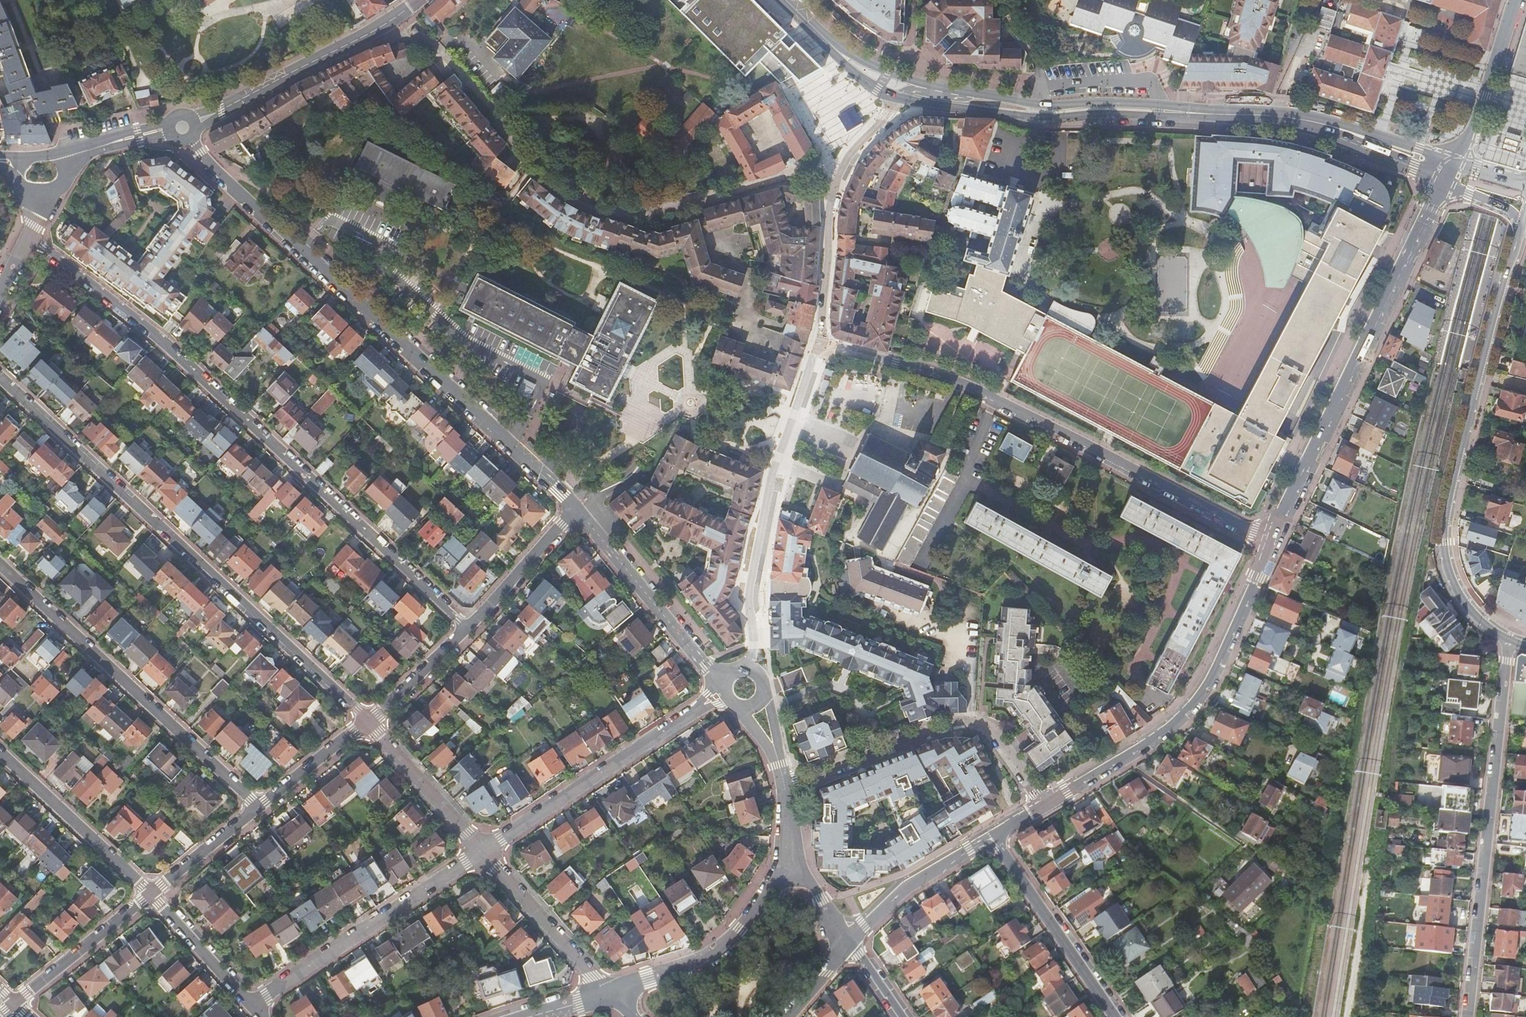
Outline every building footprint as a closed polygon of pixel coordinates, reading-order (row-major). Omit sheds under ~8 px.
[(78,107),(74,97),(67,83),(52,86),(52,88),(37,92),(13,28),(1,0),(0,0),(0,75),(3,74),(10,93),(4,95),(7,102),(13,101),(31,94),(33,99),(39,112),(40,114),(78,107)] [(387,5),(384,0),(353,0),(365,19),(387,5)] [(455,5),(454,5),(449,0),(436,0),(426,9),(425,10),(433,18),(436,16),(439,20),(455,5)] [(514,8),(527,19),(543,0),(521,0),(514,8)] [(744,78),(760,62),(780,83),(794,75),(798,79),(819,67),(815,62),(795,42),(786,33),(754,0),(668,0),(744,78)] [(834,1),(835,0),(838,3),(837,4),(838,3),(848,12),(848,13),(849,15),(858,21),(864,26),(866,27),(868,25),(876,31),(875,33),(882,37),(885,39),(888,39),(900,40),(903,36),(904,23),(905,5),(905,0),(833,0),(834,1)] [(933,43),(935,45),(938,42),(946,50),(943,53),(944,54),(946,57),(946,62),(948,62),(974,62),(979,67),(1021,67),(1021,57),(1021,47),(999,47),(999,17),(992,17),(992,0),(929,0),(921,8),(926,13),(926,41),(931,41),(933,43)] [(1187,63),(1191,53),(1200,26),(1178,18),(1184,0),(1078,0),(1070,23),(1103,35),(1106,26),(1119,32),(1123,38),(1116,50),(1117,50),(1118,51),(1119,52),(1121,53),(1122,54),(1124,55),(1128,56),(1131,57),(1132,57),(1134,57),(1136,57),(1138,57),(1139,57),(1141,56),(1142,56),(1143,56),(1145,55),(1147,54),(1150,53),(1152,51),(1155,49),(1156,48),(1166,52),(1165,56),(1187,63)] [(1255,51),(1257,45),(1259,46),(1262,36),(1265,37),(1269,23),(1271,23),(1272,23),(1269,22),(1272,14),(1274,14),(1278,0),(1238,0),(1236,5),(1235,5),(1229,25),(1231,26),(1228,36),(1231,36),(1229,42),(1234,43),(1255,51)] [(1429,1),(1476,16),(1468,42),(1484,47),(1499,0),(1424,0),(1429,1)] [(1307,90),(1373,111),(1383,79),(1388,66),(1393,50),(1395,43),(1403,18),(1381,11),(1353,2),(1349,13),(1346,21),(1375,31),(1370,43),(1364,41),(1363,45),(1330,34),(1323,55),(1338,60),(1333,74),(1314,68),(1307,90)] [(527,19),(514,8),(498,27),(484,42),(497,53),(493,58),(517,79),(551,40),(527,19)] [(1509,74),(1519,77),(1525,79),(1525,17),(1509,74)] [(812,50),(815,47),(807,38),(804,41),(812,50)] [(389,43),(370,49),(377,65),(378,66),(395,59),(390,47),(389,43)] [(390,47),(395,59),(408,54),(404,43),(400,43),(390,47)] [(359,73),(367,69),(377,65),(370,49),(349,59),(359,73)] [(1253,56),(1231,52),(1203,51),(1202,55),(1195,54),(1191,53),(1188,61),(1187,63),(1186,65),(1179,87),(1189,88),(1189,91),(1207,91),(1233,91),(1233,88),(1255,88),(1264,91),(1272,92),(1272,91),(1280,64),(1253,56)] [(325,70),(351,103),(359,95),(348,79),(357,75),(366,88),(373,80),(367,69),(359,73),(349,59),(328,69),(325,70)] [(84,92),(88,102),(90,106),(101,101),(99,97),(109,92),(111,96),(122,91),(120,86),(129,82),(122,65),(111,69),(110,67),(100,72),(100,70),(88,76),(88,77),(79,82),(84,92)] [(424,96),(425,95),(414,78),(397,92),(378,66),(377,65),(367,69),(373,80),(379,87),(384,95),(397,110),(401,113),(424,96)] [(428,68),(414,78),(425,95),(426,94),(439,83),(428,68)] [(298,82),(295,83),(305,100),(330,88),(331,92),(329,94),(342,111),(351,103),(325,70),(298,82)] [(439,83),(426,94),(433,101),(449,117),(456,124),(455,125),(464,134),(470,140),(469,141),(483,154),(480,157),(477,155),(468,167),(480,177),(485,171),(495,158),(507,143),(488,124),(474,109),(474,108),(456,89),(458,87),(459,83),(451,75),(443,80),(439,83)] [(286,89),(258,107),(269,122),(306,100),(305,100),(295,83),(294,84),(286,89)] [(800,157),(810,145),(774,83),(724,113),(725,114),(714,121),(748,181),(775,172),(784,166),(781,159),(779,155),(773,158),(758,164),(751,150),(737,128),(770,107),(774,114),(773,115),(797,159),(800,157)] [(781,87),(778,89),(785,102),(786,104),(790,102),(781,87)] [(78,107),(88,102),(84,92),(74,97),(78,107)] [(161,103),(159,92),(150,94),(152,105),(161,103)] [(425,95),(424,96),(431,103),(433,101),(426,94),(425,95)] [(33,99),(3,108),(0,109),(0,113),(2,118),(16,115),(14,110),(21,108),(23,116),(39,112),(33,99)] [(269,122),(272,125),(308,103),(306,100),(269,122)] [(703,104),(672,138),(683,148),(714,114),(703,104)] [(848,130),(863,121),(855,106),(839,115),(848,130)] [(239,118),(232,123),(240,142),(250,137),(272,125),(269,122),(258,107),(250,112),(246,114),(239,118)] [(627,121),(659,151),(671,138),(639,107),(627,121)] [(880,141),(892,152),(894,150),(900,156),(899,157),(898,159),(910,166),(911,166),(915,157),(931,165),(932,166),(932,165),(937,156),(927,151),(918,144),(918,139),(921,137),(924,136),(922,132),(941,134),(942,117),(923,116),(919,116),(910,119),(900,125),(891,131),(888,134),(880,141)] [(454,126),(455,125),(456,124),(449,117),(447,119),(454,126)] [(1296,258),(1290,275),(1305,283),(1236,414),(1178,384),(1001,291),(1005,274),(1006,274),(1008,275),(1008,274),(1009,275),(1009,272),(1011,263),(1012,263),(1013,261),(1012,261),(1014,252),(1015,252),(1016,250),(1015,250),(1018,241),(1019,241),(1020,241),(1021,239),(1020,239),(1023,229),(1023,230),(1024,228),(1023,228),(1023,227),(1022,226),(1025,218),(1026,216),(1025,215),(1028,206),(1029,206),(1030,205),(1029,204),(1032,195),(1033,193),(1032,193),(1032,192),(1031,192),(1030,192),(1023,190),(1021,189),(1021,190),(1016,188),(1015,187),(1014,188),(1008,186),(1008,185),(1006,185),(1005,185),(1005,186),(976,178),(993,119),(963,117),(962,131),(961,131),(958,152),(967,155),(962,173),(961,173),(953,193),(954,193),(952,197),(951,199),(951,202),(951,206),(950,207),(948,209),(947,208),(946,209),(948,210),(947,212),(947,214),(945,214),(946,216),(947,216),(948,217),(948,219),(947,220),(948,221),(949,221),(950,221),(951,222),(953,224),(953,225),(954,225),(955,224),(956,225),(956,226),(956,227),(957,227),(957,229),(957,230),(962,232),(963,231),(964,229),(964,230),(965,228),(970,229),(969,231),(970,231),(969,235),(969,237),(974,238),(976,237),(977,233),(978,234),(979,232),(983,233),(983,235),(984,235),(984,237),(984,238),(988,239),(990,238),(989,242),(988,242),(988,244),(986,254),(968,249),(969,248),(967,248),(966,248),(965,249),(966,250),(964,257),(963,257),(963,259),(965,260),(965,259),(976,263),(973,275),(969,273),(962,297),(932,288),(925,311),(954,320),(967,325),(1016,351),(1017,349),(1024,353),(1010,381),(1250,507),(1284,440),(1273,434),(1380,230),(1336,206),(1319,237),(1302,228),(1301,236),(1299,247),(1296,258)] [(240,142),(232,123),(222,127),(212,132),(208,133),(216,153),(227,148),(240,142)] [(22,143),(51,143),(43,125),(20,124),(20,128),(18,128),(19,133),(21,133),(22,143)] [(467,142),(469,141),(470,140),(464,134),(461,136),(467,142)] [(1323,199),(1336,206),(1349,213),(1367,177),(1333,159),(1335,154),(1330,153),(1317,149),(1310,147),(1298,145),(1296,144),(1290,143),(1279,140),(1275,140),(1273,139),(1224,135),(1211,134),(1211,138),(1194,137),(1193,212),(1197,213),(1199,213),(1202,213),(1206,214),(1209,215),(1210,216),(1212,216),(1218,219),(1222,220),(1223,221),(1226,211),(1235,197),(1234,197),(1234,195),(1235,166),(1269,167),(1268,195),(1294,197),(1296,190),(1323,199)] [(1518,141),(1505,137),(1501,148),(1515,153),(1518,141)] [(394,182),(444,207),(457,181),(368,138),(356,163),(378,174),(368,193),(378,197),(384,201),(394,182)] [(467,143),(480,157),(483,154),(469,141),(467,142),(467,143)] [(852,177),(843,199),(859,205),(865,207),(875,209),(891,211),(895,193),(901,183),(905,175),(906,174),(907,174),(910,166),(898,159),(890,168),(878,188),(876,199),(863,196),(874,172),(892,152),(880,141),(859,163),(852,177)] [(102,231),(95,226),(89,234),(86,231),(76,223),(71,224),(69,227),(66,224),(60,232),(63,234),(61,237),(62,242),(67,245),(74,250),(76,252),(74,255),(88,265),(103,275),(107,278),(123,290),(123,289),(147,307),(150,303),(151,304),(158,310),(170,318),(172,315),(181,321),(197,301),(163,276),(194,234),(196,231),(210,241),(223,223),(209,213),(215,204),(215,190),(188,169),(187,170),(171,158),(168,156),(164,153),(139,160),(139,161),(141,167),(138,167),(136,168),(138,175),(135,176),(140,189),(157,184),(175,197),(176,199),(176,205),(177,206),(165,222),(164,221),(146,246),(147,247),(137,260),(131,255),(126,252),(122,249),(117,246),(107,238),(109,236),(102,231)] [(514,174),(495,158),(485,171),(504,186),(514,174)] [(105,173),(114,182),(124,173),(114,164),(105,173)] [(941,170),(935,185),(947,190),(953,175),(941,170)] [(102,231),(109,236),(121,225),(137,210),(124,173),(114,182),(119,195),(118,196),(125,213),(118,217),(102,231)] [(526,203),(541,214),(554,197),(548,192),(546,191),(541,186),(540,185),(533,179),(530,177),(516,194),(519,197),(517,200),(524,206),(526,203)] [(1367,177),(1349,213),(1380,230),(1382,228),(1385,225),(1386,223),(1388,219),(1390,214),(1391,210),(1391,207),(1391,205),(1391,203),(1390,199),(1389,195),(1387,192),(1386,191),(1382,187),(1380,186),(1378,184),(1377,183),(1374,181),(1372,180),(1371,179),(1370,178),(1368,177),(1367,177)] [(748,224),(748,226),(760,222),(769,252),(767,271),(781,275),(802,281),(816,285),(816,284),(817,267),(818,263),(818,259),(818,257),(818,247),(819,245),(819,242),(819,201),(817,198),(802,192),(786,186),(740,199),(745,217),(746,217),(748,224)] [(1282,289),(1290,275),(1296,258),(1299,247),(1301,236),(1302,228),(1299,220),(1295,215),(1293,213),(1290,211),(1286,209),(1279,205),(1274,203),(1268,201),(1261,199),(1256,198),(1251,197),(1244,196),(1240,195),(1234,195),(1234,197),(1235,197),(1226,211),(1228,213),(1238,223),(1240,225),(1242,228),(1246,234),(1248,236),(1250,239),(1251,242),(1253,246),(1256,251),(1258,257),(1259,260),(1262,268),(1263,274),(1265,281),(1265,286),(1281,287),(1281,288),(1282,289)] [(554,197),(541,214),(545,218),(542,221),(550,227),(554,225),(572,236),(583,212),(579,211),(579,210),(577,209),(566,203),(565,202),(564,204),(561,202),(557,199),(554,197)] [(624,223),(617,242),(630,247),(629,250),(643,256),(644,252),(659,257),(676,253),(678,252),(678,249),(682,248),(684,254),(691,280),(738,297),(746,275),(710,262),(709,260),(702,234),(706,232),(709,232),(730,225),(731,225),(745,221),(744,217),(745,217),(740,199),(703,209),(705,217),(702,218),(671,227),(672,230),(659,233),(651,230),(650,234),(637,230),(638,228),(624,223)] [(838,235),(837,256),(853,258),(886,265),(888,248),(873,247),(854,245),(857,210),(859,205),(843,199),(840,210),(837,235),(838,235)] [(934,222),(919,219),(919,216),(891,211),(875,209),(871,233),(915,240),(931,243),(934,222)] [(583,212),(572,236),(571,239),(580,242),(582,239),(598,244),(609,217),(608,218),(606,217),(605,220),(594,216),(583,212)] [(611,217),(609,217),(598,244),(598,246),(607,250),(609,246),(615,248),(624,223),(616,221),(616,219),(611,217)] [(243,245),(236,239),(235,238),(218,259),(219,259),(240,278),(264,252),(249,238),(243,245)] [(1435,238),(1423,262),(1441,270),(1452,247),(1435,238)] [(264,252),(240,278),(245,283),(269,257),(264,252)] [(899,268),(886,265),(853,258),(837,256),(834,283),(831,317),(832,334),(835,337),(839,338),(841,339),(841,340),(860,345),(863,346),(863,345),(875,349),(886,352),(902,291),(905,280),(897,278),(899,268)] [(767,271),(762,292),(790,299),(789,300),(790,301),(792,296),(787,295),(789,290),(799,293),(798,300),(815,305),(817,295),(818,285),(816,284),(816,285),(802,281),(781,275),(767,271)] [(461,305),(458,310),(557,359),(559,354),(569,359),(578,364),(569,381),(608,400),(620,376),(625,367),(627,363),(658,301),(619,281),(592,335),(574,326),(576,322),(477,272),(475,277),(469,289),(461,305)] [(46,306),(65,320),(80,300),(52,279),(33,305),(42,311),(46,306)] [(299,287),(288,300),(302,313),(308,306),(306,304),(311,298),(299,287)] [(203,327),(217,312),(200,296),(197,301),(181,321),(178,324),(185,331),(188,328),(196,335),(203,327)] [(1421,298),(1404,334),(1410,337),(1422,343),(1419,348),(1431,353),(1439,322),(1442,309),(1421,298)] [(788,307),(788,305),(769,300),(766,310),(785,316),(788,307)] [(788,307),(791,308),(787,323),(797,326),(810,330),(812,318),(815,305),(798,300),(797,302),(795,302),(790,301),(789,300),(788,305),(788,307)] [(325,304),(311,319),(322,329),(336,314),(325,304)] [(89,334),(101,320),(101,319),(85,306),(73,320),(89,334)] [(232,325),(217,312),(203,327),(218,341),(232,325)] [(334,339),(347,324),(336,314),(322,329),(319,333),(330,343),(334,339)] [(89,334),(86,337),(107,355),(113,349),(114,349),(122,339),(101,320),(89,334)] [(810,330),(787,323),(783,334),(785,335),(794,338),(807,342),(810,330)] [(0,349),(0,351),(9,360),(11,358),(22,368),(38,351),(27,341),(33,335),(23,326),(0,349)] [(343,347),(349,353),(362,339),(349,326),(335,340),(334,339),(330,343),(327,346),(336,354),(343,347)] [(292,354),(263,327),(234,358),(223,370),(238,384),(243,378),(247,370),(246,369),(247,367),(248,368),(250,361),(254,356),(251,354),(251,350),(258,344),(282,366),(283,365),(285,363),(284,363),(286,361),(292,354)] [(1389,333),(1380,353),(1392,359),(1393,356),(1396,357),(1399,350),(1397,348),(1401,339),(1389,333)] [(746,343),(720,335),(710,363),(736,371),(741,373),(741,374),(768,384),(769,382),(790,390),(802,357),(807,342),(794,338),(785,335),(780,349),(776,363),(748,354),(743,352),(746,343)] [(125,337),(123,338),(122,339),(114,349),(117,351),(116,352),(130,363),(125,369),(129,372),(144,356),(147,352),(142,348),(143,348),(128,337),(127,338),(125,337)] [(379,354),(369,345),(354,361),(366,372),(364,374),(364,380),(380,395),(382,392),(398,376),(398,375),(378,356),(379,354)] [(223,370),(234,358),(224,348),(222,350),(217,346),(211,353),(217,359),(214,363),(223,370)] [(1417,353),(1429,359),(1431,353),(1419,348),(1417,353)] [(296,357),(292,354),(286,361),(289,364),(296,357)] [(1514,354),(1510,371),(1525,375),(1525,357),(1514,354)] [(135,380),(146,390),(159,377),(163,373),(144,356),(129,372),(127,373),(135,380)] [(41,358),(27,372),(46,389),(59,375),(41,358)] [(1392,359),(1388,368),(1404,376),(1408,367),(1392,359)] [(1386,367),(1376,387),(1394,396),(1404,376),(1388,368),(1386,367)] [(299,387),(283,371),(276,379),(268,387),(267,389),(283,404),(288,399),(299,387)] [(1412,372),(1410,376),(1419,381),(1421,376),(1412,372)] [(319,378),(313,373),(307,378),(314,384),(319,378)] [(263,383),(268,387),(276,379),(271,374),(263,383)] [(77,393),(59,375),(46,389),(64,407),(66,405),(77,393)] [(322,375),(319,379),(329,388),(332,384),(322,375)] [(409,386),(398,376),(382,392),(389,398),(386,401),(390,405),(390,411),(396,411),(407,421),(423,403),(411,391),(410,393),(407,395),(404,392),(406,389),(409,386)] [(159,377),(146,390),(165,407),(167,405),(170,402),(179,391),(180,391),(171,383),(168,386),(159,377)] [(131,385),(142,395),(146,390),(135,380),(131,385)] [(335,393),(329,388),(311,408),(316,413),(335,393)] [(77,393),(66,405),(84,421),(92,413),(98,406),(80,390),(77,393)] [(1502,390),(1499,403),(1500,403),(1497,413),(1521,419),(1523,410),(1524,411),(1525,401),(1525,396),(1502,390)] [(186,397),(179,391),(170,402),(188,419),(197,410),(185,399),(186,397)] [(337,395),(335,393),(316,413),(318,415),(337,395)] [(1368,411),(1362,422),(1382,431),(1394,407),(1374,397),(1367,411),(1368,411)] [(288,399),(283,404),(274,414),(290,429),(297,422),(305,414),(288,399)] [(407,421),(404,424),(405,424),(407,425),(409,426),(412,427),(413,427),(415,427),(418,426),(419,425),(421,424),(431,434),(429,436),(428,438),(427,439),(427,441),(427,444),(427,446),(428,448),(429,450),(430,452),(431,453),(436,448),(453,429),(454,428),(425,401),(423,403),(407,421)] [(188,419),(170,402),(167,405),(186,422),(188,419)] [(208,417),(198,408),(197,410),(188,419),(186,422),(183,424),(201,441),(210,431),(219,422),(210,414),(208,417)] [(0,422),(0,449),(19,429),(6,416),(0,422)] [(297,422),(290,429),(282,439),(288,444),(295,437),(309,450),(318,440),(317,439),(319,438),(316,435),(320,430),(307,418),(300,426),(297,422)] [(97,443),(109,431),(101,423),(97,427),(91,422),(83,430),(97,443)] [(1350,438),(1347,443),(1371,454),(1382,431),(1362,422),(1353,440),(1350,438)] [(238,436),(225,424),(217,433),(215,435),(210,431),(201,441),(201,442),(218,458),(224,451),(238,436)] [(453,429),(436,448),(442,453),(441,455),(449,463),(449,462),(464,446),(466,444),(458,437),(460,435),(453,429)] [(117,438),(109,431),(97,443),(111,456),(119,448),(113,442),(117,438)] [(869,433),(867,432),(866,434),(867,435),(863,444),(861,443),(860,445),(862,446),(859,452),(856,456),(855,455),(853,458),(855,459),(850,467),(849,467),(847,470),(848,471),(847,473),(848,474),(842,484),(875,503),(857,536),(881,549),(906,503),(913,507),(912,508),(913,509),(914,508),(915,508),(916,507),(915,507),(922,493),(924,494),(922,493),(930,478),(932,479),(931,478),(936,468),(938,469),(938,468),(936,467),(943,453),(915,438),(908,452),(907,453),(901,450),(901,449),(900,448),(899,449),(891,445),(892,443),(890,442),(889,444),(881,440),(882,438),(880,437),(879,438),(871,434),(872,433),(869,431),(869,433)] [(1496,431),(1491,445),(1498,447),(1495,456),(1517,463),(1522,444),(1510,441),(1512,436),(1496,431)] [(50,436),(45,432),(35,442),(24,432),(18,439),(34,453),(43,443),(50,436)] [(1007,432),(997,449),(1021,462),(1031,445),(1020,439),(1007,432)] [(731,502),(754,507),(761,470),(721,454),(720,455),(697,446),(698,445),(675,433),(663,458),(679,467),(684,470),(685,469),(734,488),(731,502)] [(387,442),(379,434),(375,438),(389,452),(393,448),(387,442)] [(134,441),(128,447),(119,457),(138,474),(139,472),(152,458),(134,441)] [(31,456),(50,473),(62,460),(43,443),(34,453),(31,456)] [(235,443),(220,458),(239,475),(241,473),(253,459),(235,443)] [(1348,479),(1364,486),(1367,479),(1370,473),(1358,468),(1351,464),(1357,451),(1343,445),(1332,467),(1338,470),(1345,473),(1344,477),(1348,479)] [(464,446),(449,462),(464,475),(471,468),(481,456),(476,451),(475,453),(471,449),(469,451),(464,446)] [(1380,451),(1378,455),(1394,463),(1396,459),(1380,451)] [(500,470),(483,455),(481,456),(471,468),(487,483),(500,470)] [(1054,455),(1044,473),(1064,483),(1073,466),(1064,461),(1054,455)] [(172,474),(153,457),(152,458),(139,472),(150,482),(157,489),(169,476),(172,474)] [(333,464),(326,457),(315,469),(322,476),(333,464)] [(254,458),(253,459),(241,473),(264,495),(269,489),(278,480),(254,458)] [(663,458),(662,458),(654,474),(648,484),(666,493),(679,467),(663,458)] [(5,475),(6,475),(11,470),(0,459),(0,470),(5,475)] [(62,460),(50,473),(63,485),(75,472),(62,460)] [(355,493),(368,478),(354,465),(348,472),(353,477),(346,484),(355,493)] [(487,483),(483,487),(500,503),(503,499),(510,492),(516,485),(500,470),(487,483)] [(939,481),(930,497),(919,516),(916,523),(895,561),(909,566),(939,512),(958,477),(945,470),(939,481)] [(17,471),(10,479),(18,487),(21,484),(15,478),(20,474),(17,471)] [(173,472),(172,474),(169,476),(176,483),(180,479),(173,472)] [(1321,500),(1340,509),(1349,490),(1351,487),(1345,484),(1348,479),(1344,477),(1337,473),(1334,472),(1331,478),(1321,500)] [(161,500),(172,510),(186,495),(188,493),(176,483),(169,476),(157,489),(164,496),(161,500)] [(281,476),(278,480),(269,489),(287,506),(299,493),(281,476)] [(366,490),(386,509),(399,495),(380,476),(366,490)] [(399,478),(394,484),(401,491),(407,485),(399,478)] [(70,481),(56,496),(71,511),(84,497),(76,490),(77,489),(70,481)] [(666,493),(648,484),(647,483),(645,485),(637,481),(608,505),(620,519),(622,517),(635,533),(645,525),(643,522),(648,518),(663,525),(660,529),(695,545),(697,542),(711,549),(708,573),(704,577),(702,574),(698,578),(693,572),(678,584),(683,590),(681,591),(686,597),(685,598),(691,606),(692,605),(697,610),(696,611),(706,624),(708,622),(728,645),(742,632),(733,621),(740,615),(727,599),(734,585),(737,566),(738,566),(740,553),(743,536),(754,507),(731,502),(724,523),(716,519),(717,518),(674,498),(673,501),(664,497),(666,493)] [(781,508),(777,519),(807,530),(825,536),(840,494),(823,488),(811,519),(781,508)] [(1349,490),(1340,509),(1343,511),(1352,491),(1349,490)] [(16,546),(19,542),(20,542),(29,532),(19,522),(23,518),(10,506),(16,500),(8,492),(0,501),(0,531),(16,546)] [(520,501),(510,492),(503,499),(508,504),(513,508),(525,520),(526,521),(531,526),(544,512),(526,495),(520,501)] [(419,513),(400,494),(399,495),(386,509),(384,511),(396,522),(391,526),(400,534),(419,513)] [(1130,494),(1119,515),(1166,540),(1208,563),(1201,575),(1178,618),(1156,660),(1145,682),(1166,693),(1176,674),(1176,675),(1178,671),(1180,667),(1198,631),(1199,632),(1201,628),(1203,624),(1202,623),(1221,589),(1224,585),(1226,581),(1225,581),(1240,553),(1202,533),(1203,532),(1199,530),(1195,528),(1194,529),(1177,519),(1160,510),(1160,509),(1156,507),(1152,505),(1152,506),(1130,494)] [(190,527),(205,512),(186,495),(172,510),(190,527)] [(450,500),(445,496),(434,507),(454,525),(464,514),(461,511),(450,500)] [(1491,496),(1487,506),(1489,507),(1486,516),(1507,523),(1508,520),(1504,519),(1510,501),(1491,496)] [(84,512),(94,522),(107,507),(97,498),(84,512)] [(260,499),(247,513),(247,514),(254,520),(267,506),(260,499)] [(289,515),(297,523),(313,505),(306,499),(299,506),(298,505),(289,515)] [(976,501),(965,521),(1100,596),(1111,575),(1090,563),(1086,560),(1082,558),(1082,559),(1047,540),(1048,539),(1044,537),(1040,535),(1039,536),(1006,517),(1006,516),(1002,514),(998,512),(997,512),(976,501)] [(498,545),(505,552),(511,546),(510,544),(517,536),(514,533),(526,521),(525,520),(513,508),(508,504),(499,515),(508,524),(499,534),(497,533),(492,539),(498,545)] [(221,519),(209,507),(205,512),(190,527),(208,545),(220,532),(223,530),(216,524),(221,519)] [(315,507),(302,521),(313,531),(322,521),(317,517),(321,513),(315,507)] [(1309,526),(1328,534),(1336,516),(1317,508),(1309,526)] [(247,513),(242,509),(238,512),(243,517),(247,514),(247,513)] [(53,520),(46,513),(29,532),(33,535),(41,527),(55,540),(64,530),(63,529),(61,527),(53,520)] [(112,514),(95,532),(118,554),(130,541),(116,528),(121,522),(112,514)] [(431,519),(419,532),(434,545),(445,533),(431,519)] [(933,712),(941,710),(949,710),(949,711),(966,711),(966,701),(962,696),(956,689),(957,681),(934,682),(933,685),(931,685),(928,677),(932,665),(925,662),(916,658),(896,650),(895,647),(882,642),(879,643),(866,638),(865,640),(864,640),(864,638),(863,637),(862,636),(861,635),(859,634),(858,635),(857,635),(855,636),(855,634),(842,629),(841,625),(828,620),(824,622),(810,616),(808,620),(801,617),(801,606),(806,606),(806,598),(809,594),(811,590),(811,585),(810,581),(808,576),(807,576),(808,567),(802,567),(803,561),(804,553),(805,553),(806,545),(807,545),(807,530),(777,519),(775,543),(773,554),(770,579),(770,597),(770,608),(767,610),(768,624),(770,626),(771,649),(779,648),(789,648),(789,645),(799,645),(806,648),(807,646),(815,649),(814,651),(822,654),(823,652),(832,656),(831,658),(837,660),(841,662),(839,666),(856,673),(857,669),(860,670),(867,672),(868,670),(876,673),(875,676),(884,679),(885,677),(893,680),(892,682),(899,685),(903,687),(905,692),(902,693),(904,700),(899,701),(905,718),(909,717),(910,720),(918,718),(919,720),(934,715),(933,712)] [(64,530),(55,540),(59,544),(68,534),(64,530)] [(467,548),(483,562),(498,545),(492,539),(483,531),(467,548)] [(1290,540),(1284,551),(1302,559),(1307,561),(1312,563),(1324,540),(1306,531),(1300,545),(1290,540)] [(29,532),(20,542),(30,552),(40,542),(33,535),(29,532)] [(208,545),(207,546),(222,561),(235,547),(241,541),(234,535),(229,541),(220,532),(208,545)] [(462,543),(452,534),(430,558),(436,564),(440,558),(455,543),(458,546),(462,543)] [(406,537),(397,546),(403,551),(412,542),(406,537)] [(146,539),(131,555),(146,569),(149,565),(151,567),(154,564),(152,562),(154,560),(161,553),(146,539)] [(1466,547),(1465,548),(1466,554),(1468,554),(1473,574),(1490,570),(1483,543),(1469,539),(1466,547)] [(705,572),(702,574),(704,577),(708,573),(711,549),(697,542),(695,545),(708,550),(705,572)] [(261,561),(243,544),(228,561),(246,578),(261,561)] [(346,544),(333,559),(347,572),(361,558),(346,544)] [(559,563),(571,577),(578,571),(590,562),(591,561),(579,546),(559,563)] [(48,548),(35,562),(54,579),(67,565),(48,548)] [(1277,567),(1295,575),(1302,559),(1284,551),(1277,567)] [(1370,558),(1377,562),(1380,557),(1372,553),(1370,558)] [(436,564),(430,558),(421,568),(445,591),(459,575),(443,560),(438,566),(436,564)] [(350,576),(368,593),(381,579),(382,578),(384,576),(366,559),(350,576)] [(840,594),(852,591),(853,593),(854,591),(861,589),(862,590),(863,592),(865,591),(872,594),(872,596),(874,594),(881,597),(882,600),(884,598),(890,601),(892,603),(894,602),(901,604),(902,607),(904,606),(911,608),(912,611),(914,609),(918,611),(929,609),(926,589),(922,588),(921,585),(919,587),(912,584),(911,582),(909,583),(902,580),(901,578),(899,579),(892,577),(891,574),(889,575),(882,573),(881,571),(880,572),(872,569),(872,567),(868,566),(867,559),(847,564),(848,569),(836,571),(840,594)] [(189,581),(167,561),(153,575),(161,582),(157,586),(159,588),(163,584),(166,587),(162,591),(165,593),(168,589),(175,596),(177,594),(189,581)] [(471,569),(460,581),(471,590),(486,573),(475,564),(473,562),(468,567),(471,569)] [(594,567),(590,562),(578,571),(583,576),(594,567)] [(278,580),(282,575),(271,565),(263,573),(259,569),(246,583),(260,596),(273,582),(275,584),(278,580)] [(587,599),(589,602),(597,595),(610,584),(604,577),(603,579),(597,571),(594,567),(583,576),(584,578),(578,582),(587,599)] [(1277,567),(1268,588),(1286,596),(1295,575),(1277,567)] [(127,581),(133,586),(140,579),(129,568),(122,576),(127,581)] [(88,586),(72,571),(59,585),(82,607),(94,594),(102,602),(113,590),(98,576),(88,586)] [(1504,574),(1495,601),(1517,618),(1525,623),(1525,581),(1504,574)] [(368,593),(368,594),(378,604),(373,608),(382,616),(387,610),(400,597),(387,585),(381,579),(368,593)] [(557,589),(546,579),(531,594),(547,608),(561,592),(557,589)] [(275,584),(262,597),(273,608),(275,606),(282,612),(284,610),(296,597),(278,580),(275,584)] [(329,589),(328,590),(333,594),(340,586),(335,582),(333,584),(328,580),(324,584),(329,589)] [(127,581),(123,585),(129,591),(133,586),(127,581)] [(207,598),(189,581),(177,594),(195,611),(196,610),(206,599),(207,598)] [(606,620),(614,629),(633,613),(623,600),(617,605),(615,603),(616,602),(616,601),(616,600),(616,599),(615,598),(614,598),(613,598),(612,598),(610,596),(616,591),(610,584),(597,595),(589,602),(579,610),(585,617),(588,614),(593,620),(595,622),(597,622),(598,623),(601,623),(602,622),(603,621),(606,620)] [(1419,626),(1430,640),(1432,640),(1437,636),(1437,635),(1454,621),(1428,589),(1420,596),(1420,599),(1432,615),(1419,626)] [(138,591),(134,596),(138,599),(151,612),(156,616),(160,612),(138,591)] [(301,592),(296,597),(284,610),(302,628),(319,609),(301,592)] [(400,616),(397,620),(406,628),(424,609),(407,593),(394,606),(401,613),(399,615),(400,616)] [(1277,596),(1269,614),(1292,624),(1300,606),(1277,596)] [(10,598),(0,608),(0,615),(2,616),(13,627),(26,613),(10,598)] [(206,599),(196,610),(203,618),(201,620),(211,630),(221,620),(224,616),(223,614),(220,612),(206,599)] [(106,601),(88,619),(100,630),(118,612),(106,601)] [(544,616),(530,604),(518,617),(533,629),(544,616)] [(1034,740),(1024,747),(1039,769),(1052,760),(1056,758),(1063,752),(1061,750),(1063,748),(1070,743),(1073,741),(1060,722),(1061,722),(1052,709),(1041,694),(1036,687),(1035,684),(1028,689),(1030,668),(1026,668),(1028,646),(1033,647),(1033,639),(1030,638),(1030,633),(1034,634),(1034,631),(1034,626),(1034,624),(1032,623),(1033,616),(1028,615),(1028,608),(1000,606),(1000,621),(997,621),(997,623),(996,628),(996,631),(1000,631),(1000,636),(996,636),(996,637),(995,642),(994,651),(998,651),(998,654),(997,663),(996,681),(1002,682),(1010,683),(1009,688),(1002,688),(996,687),(995,703),(1007,704),(1009,706),(1014,713),(1020,721),(1024,726),(1025,728),(1027,731),(1032,738),(1034,740)] [(332,621),(319,609),(302,628),(321,645),(336,629),(330,623),(332,621)] [(156,616),(151,612),(148,615),(153,620),(156,616)] [(553,612),(547,619),(557,627),(564,622),(553,612)] [(192,615),(185,621),(189,625),(193,629),(200,622),(192,615)] [(134,626),(122,616),(105,635),(117,645),(118,644),(120,642),(127,648),(140,634),(143,630),(136,624),(134,626)] [(493,638),(512,654),(529,636),(510,619),(493,638)] [(206,636),(224,653),(236,641),(241,635),(235,629),(233,631),(229,627),(221,620),(211,630),(206,636)] [(637,620),(618,634),(633,654),(652,639),(637,620)] [(185,621),(174,633),(178,637),(189,625),(185,621)] [(1335,650),(1349,656),(1361,629),(1342,621),(1330,648),(1335,650)] [(1447,651),(1462,639),(1457,633),(1461,630),(1454,621),(1437,635),(1437,636),(1443,642),(1441,644),(1440,646),(1444,651),(1447,651)] [(1255,648),(1278,658),(1289,634),(1267,624),(1255,648)] [(407,629),(421,642),(424,638),(410,625),(407,629)] [(21,648),(26,653),(44,634),(39,629),(21,648)] [(336,654),(341,659),(353,646),(336,629),(321,645),(318,647),(331,659),(336,654)] [(406,629),(391,645),(406,658),(421,642),(407,629),(406,629)] [(241,635),(236,641),(251,655),(260,645),(245,631),(241,635)] [(125,650),(124,650),(143,667),(156,653),(158,651),(140,634),(127,648),(125,650)] [(49,637),(35,651),(48,663),(61,649),(49,637)] [(483,662),(494,672),(496,674),(502,668),(513,655),(512,654),(493,638),(483,648),(490,655),(483,662)] [(379,641),(367,653),(371,656),(382,646),(384,645),(379,641)] [(0,645),(0,659),(2,661),(9,667),(18,658),(2,643),(0,645)] [(367,653),(356,643),(353,646),(341,659),(340,660),(354,674),(365,662),(371,656),(367,653)] [(813,654),(814,651),(815,649),(807,646),(806,648),(799,645),(798,647),(813,654)] [(382,646),(371,656),(365,662),(371,668),(373,666),(383,676),(397,663),(382,646)] [(659,646),(652,651),(660,661),(667,655),(659,646)] [(1256,648),(1255,648),(1246,667),(1263,674),(1265,668),(1271,671),(1270,672),(1275,674),(1277,674),(1278,672),(1282,670),(1284,671),(1286,670),(1289,663),(1278,658),(1275,657),(1272,655),(1271,655),(1256,648)] [(1323,677),(1340,685),(1352,658),(1349,656),(1335,650),(1323,677)] [(70,658),(63,651),(53,662),(60,668),(70,658)] [(464,678),(477,690),(478,690),(494,672),(483,662),(470,651),(465,657),(475,665),(464,678)] [(260,652),(244,669),(251,676),(250,677),(254,681),(255,680),(262,686),(278,669),(273,664),(274,663),(274,662),(274,661),(274,660),(273,659),(273,658),(272,657),(271,656),(270,656),(269,655),(268,655),(267,655),(266,656),(265,657),(260,652)] [(836,663),(837,660),(831,658),(832,656),(823,652),(822,654),(821,657),(836,663)] [(1458,661),(1459,655),(1429,652),(1429,656),(1436,657),(1436,661),(1447,662),(1447,659),(1458,661)] [(156,653),(143,667),(161,684),(175,670),(156,653)] [(587,654),(581,659),(586,665),(592,661),(587,654)] [(918,654),(916,658),(925,662),(927,658),(918,654)] [(1478,658),(1459,655),(1458,661),(1457,675),(1475,677),(1478,658)] [(1513,684),(1525,685),(1525,658),(1520,656),(1516,659),(1513,684)] [(670,658),(658,668),(649,675),(654,682),(657,680),(668,697),(688,684),(676,667),(670,658)] [(12,669),(10,667),(6,671),(25,688),(28,685),(12,669)] [(807,679),(801,667),(780,677),(786,689),(807,679)] [(286,698),(299,684),(283,668),(270,682),(286,698)] [(874,678),(875,676),(876,673),(868,670),(867,672),(860,670),(859,672),(874,678)] [(458,673),(441,692),(454,703),(457,705),(466,694),(470,698),(477,690),(464,678),(458,673)] [(1237,689),(1255,697),(1256,694),(1262,682),(1244,674),(1237,689)] [(5,707),(16,697),(14,695),(21,688),(7,675),(0,682),(10,691),(0,701),(0,702),(5,707)] [(41,675),(30,687),(35,691),(48,703),(59,692),(41,675)] [(1418,676),(1405,675),(1404,685),(1408,685),(1409,682),(1418,683),(1418,676)] [(95,677),(81,691),(94,703),(107,689),(95,677)] [(898,687),(899,685),(892,682),(893,680),(885,677),(884,679),(883,681),(898,687)] [(177,678),(166,690),(184,707),(195,695),(177,678)] [(219,696),(231,685),(224,678),(212,689),(219,696)] [(1480,697),(1482,683),(1448,679),(1446,702),(1442,702),(1440,714),(1459,716),(1460,708),(1477,710),(1478,696),(1480,697)] [(1140,726),(1151,719),(1116,684),(1113,681),(1107,686),(1122,701),(1140,726)] [(286,698),(285,698),(298,710),(311,696),(299,684),(286,698)] [(1509,715),(1525,717),(1525,685),(1513,684),(1509,715)] [(28,685),(25,688),(32,694),(35,691),(30,687),(28,685)] [(1217,695),(1213,701),(1229,708),(1231,704),(1248,712),(1255,697),(1237,689),(1231,702),(1217,695)] [(35,691),(32,694),(45,707),(48,703),(35,691)] [(433,724),(434,725),(442,715),(443,716),(454,703),(441,692),(430,705),(424,704),(426,708),(421,713),(433,724)] [(649,700),(643,692),(627,702),(639,720),(655,710),(649,700)] [(285,698),(280,703),(278,706),(274,710),(276,712),(290,725),(298,717),(299,718),(307,709),(306,708),(315,699),(311,696),(298,710),(285,698)] [(1323,705),(1305,697),(1298,713),(1310,718),(1308,722),(1308,723),(1308,724),(1308,725),(1309,725),(1311,727),(1326,733),(1332,717),(1320,712),(1323,705)] [(504,713),(510,718),(529,702),(524,698),(515,706),(513,705),(504,713)] [(1118,703),(1099,714),(1114,741),(1134,730),(1118,703)] [(114,705),(99,722),(118,738),(122,733),(133,722),(114,705)] [(104,707),(99,712),(103,716),(108,710),(104,707)] [(211,709),(199,723),(212,736),(225,722),(211,709)] [(462,718),(467,722),(471,718),(466,713),(462,709),(458,714),(462,718)] [(793,724),(796,733),(795,734),(803,753),(804,753),(808,762),(815,759),(815,760),(839,750),(839,749),(846,746),(843,738),(844,737),(836,717),(835,718),(831,709),(824,712),(823,711),(800,720),(800,721),(793,724)] [(600,720),(612,738),(627,728),(615,710),(600,720)] [(23,726),(25,728),(35,718),(33,716),(30,718),(28,716),(23,722),(18,718),(20,716),(15,711),(13,713),(1,725),(13,737),(23,726)] [(432,736),(440,730),(434,725),(433,724),(421,713),(418,711),(404,723),(416,737),(425,730),(428,735),(432,736)] [(1219,713),(1210,733),(1227,740),(1238,745),(1248,723),(1237,718),(1236,720),(1219,713)] [(1468,744),(1471,717),(1459,716),(1451,715),(1448,742),(1468,744)] [(600,720),(599,717),(578,731),(591,750),(596,747),(597,748),(612,738),(600,720)] [(137,718),(133,722),(122,733),(136,746),(150,730),(137,718)] [(476,732),(482,727),(471,718),(467,722),(465,723),(476,732)] [(248,737),(230,720),(214,737),(222,744),(224,742),(234,752),(247,739),(248,737)] [(704,729),(706,732),(718,751),(735,740),(723,722),(714,727),(712,724),(704,729)] [(38,724),(23,740),(46,760),(61,744),(38,724)] [(284,738),(285,737),(272,725),(267,731),(271,735),(269,737),(268,738),(268,740),(267,741),(267,743),(267,745),(268,747),(273,745),(275,747),(270,753),(283,765),(297,750),(284,738)] [(578,730),(557,744),(570,765),(591,751),(591,750),(578,731),(578,730)] [(706,732),(683,748),(684,750),(695,766),(718,751),(706,732)] [(935,741),(943,755),(948,763),(953,773),(964,792),(978,816),(988,810),(994,806),(990,799),(993,797),(992,796),(993,796),(982,781),(977,773),(973,775),(967,765),(969,764),(960,748),(966,746),(964,742),(957,742),(954,736),(944,737),(935,741)] [(966,736),(954,736),(957,742),(964,742),(966,746),(960,748),(969,764),(967,765),(973,775),(977,773),(982,781),(993,796),(992,796),(993,797),(997,795),(981,767),(988,763),(985,757),(987,756),(978,741),(966,736)] [(159,741),(141,760),(153,771),(155,770),(169,782),(179,771),(182,769),(173,761),(176,757),(159,741)] [(935,741),(925,745),(933,760),(943,755),(935,741)] [(270,761),(251,743),(246,749),(251,753),(242,763),(256,777),(270,761)] [(455,756),(443,743),(428,756),(435,763),(437,762),(442,767),(455,756)] [(1188,744),(1178,759),(1195,769),(1204,754),(1188,744)] [(1317,752),(1300,744),(1290,759),(1283,774),(1302,784),(1310,769),(1314,770),(1318,762),(1314,760),(1317,752)] [(924,745),(912,749),(924,771),(934,766),(935,768),(937,767),(939,770),(948,763),(943,755),(933,760),(925,745),(924,745)] [(672,752),(674,755),(674,754),(675,756),(684,750),(683,748),(681,746),(672,752)] [(552,749),(529,764),(541,781),(548,777),(550,779),(566,769),(552,749)] [(867,771),(860,773),(863,781),(870,799),(876,797),(884,794),(884,795),(889,793),(894,805),(904,802),(907,801),(913,798),(912,794),(914,793),(909,782),(926,775),(926,774),(924,771),(912,749),(904,752),(891,758),(877,763),(872,765),(873,767),(873,768),(867,771)] [(81,758),(72,750),(63,760),(65,761),(55,772),(72,788),(85,773),(75,764),(81,758)] [(107,750),(103,754),(111,762),(115,758),(107,750)] [(671,770),(665,774),(674,788),(681,783),(695,774),(693,770),(696,768),(695,767),(695,766),(684,750),(675,756),(674,754),(674,755),(665,760),(668,764),(671,770)] [(1227,755),(1238,761),(1241,756),(1230,750),(1227,755)] [(469,753),(449,771),(454,777),(456,776),(460,780),(467,788),(486,771),(477,761),(473,761),(473,758),(469,753)] [(1516,755),(1514,778),(1525,779),(1525,756),(1516,755)] [(1441,756),(1438,781),(1467,784),(1470,759),(1461,758),(1461,757),(1459,757),(1459,758),(1441,756)] [(341,774),(354,790),(361,799),(368,791),(379,782),(359,757),(340,773),(341,774)] [(1173,786),(1179,777),(1183,770),(1184,768),(1167,757),(1155,775),(1173,786)] [(1142,762),(1135,766),(1150,777),(1152,774),(1153,769),(1142,762)] [(953,773),(948,763),(939,770),(950,789),(969,821),(976,817),(978,816),(964,792),(953,773)] [(665,774),(660,766),(653,771),(652,770),(640,778),(641,779),(630,786),(643,805),(660,794),(663,798),(665,801),(677,793),(674,788),(665,774)] [(497,775),(500,781),(515,773),(511,767),(497,775)] [(937,767),(935,768),(951,798),(942,803),(945,808),(952,821),(957,828),(969,821),(950,789),(939,770),(937,767)] [(90,771),(73,789),(87,802),(103,786),(113,795),(123,783),(107,768),(97,777),(90,771)] [(752,796),(756,795),(748,770),(726,777),(728,784),(734,802),(752,796)] [(1183,770),(1179,777),(1184,781),(1188,775),(1189,774),(1183,770)] [(1189,774),(1188,775),(1201,784),(1203,780),(1190,771),(1189,774)] [(195,778),(189,772),(172,790),(179,796),(178,797),(188,807),(193,802),(195,804),(208,815),(221,801),(202,784),(204,782),(197,776),(195,778)] [(320,788),(321,789),(335,806),(354,790),(341,774),(327,785),(326,783),(320,788)] [(516,774),(501,784),(496,777),(487,782),(496,796),(503,792),(512,805),(529,793),(516,774)] [(823,817),(823,820),(837,820),(850,816),(850,807),(868,800),(857,775),(856,775),(821,790),(824,799),(824,815),(823,815),(823,817)] [(1157,787),(1142,776),(1119,790),(1128,805),(1157,787)] [(1285,786),(1267,776),(1262,784),(1267,786),(1258,803),(1271,810),(1285,786)] [(379,782),(368,791),(375,799),(379,795),(388,805),(399,794),(384,777),(379,782)] [(630,786),(629,784),(604,800),(619,824),(633,814),(628,807),(639,799),(630,786)] [(483,786),(466,797),(467,797),(468,797),(477,811),(476,811),(476,812),(478,811),(480,813),(482,814),(484,815),(486,815),(489,815),(491,814),(498,809),(483,786)] [(1443,810),(1469,813),(1471,790),(1445,787),(1443,810)] [(321,789),(302,805),(311,817),(317,812),(321,817),(335,806),(321,789)] [(1512,815),(1525,817),(1525,793),(1514,791),(1512,815)] [(1171,796),(1164,792),(1160,798),(1167,802),(1171,796)] [(1391,804),(1411,807),(1412,797),(1392,795),(1391,804)] [(760,817),(752,796),(734,802),(733,802),(737,813),(741,823),(760,817)] [(1314,802),(1325,808),(1329,802),(1324,799),(1324,800),(1317,797),(1314,802)] [(916,803),(913,798),(907,801),(904,802),(894,805),(897,811),(916,803)] [(1097,813),(1106,826),(1112,821),(1096,798),(1090,803),(1097,813)] [(161,802),(158,806),(163,811),(166,807),(161,802)] [(409,802),(395,815),(410,832),(424,819),(409,802)] [(1328,810),(1325,808),(1314,802),(1311,809),(1324,816),(1328,810)] [(902,833),(901,833),(915,858),(931,849),(929,845),(943,837),(938,829),(930,817),(926,819),(922,813),(918,803),(916,803),(897,811),(903,826),(899,829),(902,833)] [(143,822),(124,805),(117,812),(119,814),(107,827),(115,835),(119,830),(122,833),(130,825),(135,830),(143,822)] [(0,806),(0,831),(1,832),(5,828),(7,825),(14,818),(0,806)] [(1090,807),(1072,819),(1081,834),(1100,823),(1090,807)] [(594,808),(574,820),(584,836),(604,823),(594,808)] [(952,821),(945,808),(930,817),(938,829),(952,821)] [(4,833),(19,846),(24,841),(38,826),(31,819),(33,817),(30,814),(28,816),(21,810),(14,818),(7,825),(10,827),(7,830),(4,833)] [(1431,822),(1430,831),(1466,835),(1469,814),(1469,813),(1443,810),(1440,810),(1438,823),(1431,822)] [(1377,811),(1375,827),(1385,829),(1388,812),(1377,811)] [(1397,812),(1389,811),(1387,826),(1396,827),(1397,812)] [(299,814),(279,830),(291,845),(311,829),(299,814)] [(1237,829),(1234,834),(1253,847),(1257,840),(1265,845),(1274,828),(1266,824),(1266,823),(1251,815),(1242,832),(1237,829)] [(1512,815),(1509,840),(1525,841),(1525,817),(1512,815)] [(837,820),(823,820),(824,821),(819,821),(816,821),(815,848),(818,849),(847,848),(847,823),(850,823),(850,816),(837,820)] [(146,822),(134,836),(148,849),(161,835),(165,840),(174,831),(160,818),(151,827),(146,822)] [(580,841),(567,822),(551,833),(561,847),(569,842),(572,847),(580,841)] [(38,826),(24,841),(40,856),(55,841),(56,840),(45,830),(39,824),(38,826)] [(1037,836),(1032,827),(1016,836),(1023,847),(1030,843),(1032,846),(1035,852),(1045,847),(1044,845),(1041,841),(1037,836)] [(1051,827),(1037,836),(1041,841),(1044,845),(1046,843),(1051,844),(1052,847),(1061,842),(1051,827)] [(435,831),(415,849),(418,854),(423,851),(429,859),(443,850),(444,842),(435,831)] [(1103,853),(1107,858),(1122,847),(1112,833),(1111,833),(1110,831),(1108,832),(1109,835),(1097,844),(1094,846),(1092,844),(1084,850),(1092,861),(1103,853)] [(1084,841),(1091,836),(1088,832),(1081,837),(1084,841)] [(915,858),(901,833),(886,842),(889,846),(898,862),(901,867),(915,858)] [(286,853),(272,836),(253,851),(267,868),(286,853)] [(1448,842),(1447,851),(1462,853),(1463,843),(1461,843),(1462,837),(1447,836),(1446,842),(1448,842)] [(551,856),(539,840),(522,851),(533,868),(551,856)] [(63,864),(71,856),(65,851),(61,846),(55,841),(40,856),(39,858),(55,873),(63,864)] [(728,856),(722,860),(728,869),(738,876),(744,868),(748,862),(754,854),(739,843),(737,843),(728,856)] [(1405,846),(1385,844),(1384,852),(1404,854),(1405,846)] [(874,875),(874,868),(889,868),(889,866),(891,866),(898,862),(889,846),(884,849),(847,848),(818,849),(818,867),(838,867),(837,874),(846,874),(851,879),(860,879),(866,874),(874,875)] [(377,863),(389,882),(391,885),(391,884),(398,880),(397,878),(410,869),(399,853),(400,852),(397,849),(390,854),(392,857),(386,861),(384,858),(377,863)] [(1462,853),(1447,851),(1446,860),(1444,859),(1444,866),(1459,867),(1459,862),(1461,862),(1462,853)] [(643,852),(634,857),(638,864),(647,858),(643,852)] [(1374,855),(1366,854),(1364,866),(1372,868),(1374,855)] [(712,855),(692,868),(704,886),(723,873),(712,855)] [(1061,856),(1054,861),(1053,862),(1061,874),(1046,884),(1054,895),(1069,885),(1063,877),(1071,871),(1061,856)] [(1279,865),(1267,856),(1262,863),(1275,872),(1276,869),(1279,865)] [(237,857),(223,867),(236,883),(237,885),(244,879),(240,873),(245,868),(237,857)] [(634,857),(625,863),(630,870),(638,864),(634,857)] [(1061,874),(1053,862),(1053,861),(1038,872),(1046,884),(1061,874)] [(377,863),(376,862),(355,876),(365,891),(367,894),(369,896),(389,882),(377,863)] [(69,870),(63,864),(55,873),(61,878),(69,870)] [(91,864),(78,878),(84,884),(86,885),(99,898),(102,901),(108,894),(112,897),(113,898),(119,892),(115,887),(91,864)] [(565,870),(581,886),(586,880),(570,864),(565,870)] [(968,878),(967,878),(968,880),(979,896),(990,912),(991,912),(991,911),(1008,899),(1009,900),(1010,899),(986,865),(985,866),(987,867),(969,879),(968,878)] [(1239,912),(1240,912),(1238,910),(1246,903),(1247,904),(1261,890),(1260,889),(1267,881),(1269,883),(1270,882),(1253,865),(1223,895),(1239,912)] [(303,866),(299,869),(304,875),(308,872),(303,866)] [(304,875),(299,869),(295,872),(299,878),(304,875)] [(352,872),(352,871),(331,885),(345,905),(365,891),(355,876),(352,872)] [(562,871),(561,872),(546,885),(561,901),(577,887),(562,871)] [(1449,899),(1453,899),(1454,890),(1450,890),(1451,879),(1448,879),(1448,873),(1435,872),(1434,879),(1430,879),(1428,897),(1449,899)] [(1521,892),(1523,876),(1503,874),(1500,898),(1512,899),(1513,891),(1521,892)] [(610,886),(604,877),(597,884),(603,892),(610,886)] [(483,879),(476,886),(482,892),(489,886),(483,879)] [(683,879),(664,891),(679,914),(698,901),(683,879)] [(963,907),(979,896),(968,880),(952,891),(963,907)] [(1261,890),(1269,883),(1267,881),(1260,889),(1261,890)] [(0,882),(0,916),(17,898),(0,882)] [(86,885),(84,884),(76,892),(76,893),(81,897),(69,910),(84,924),(96,911),(91,906),(99,898),(86,885)] [(191,898),(204,912),(219,899),(206,885),(191,898)] [(331,885),(310,899),(324,920),(345,906),(345,905),(331,885)] [(41,888),(31,899),(21,910),(26,915),(47,893),(41,888)] [(484,912),(496,901),(486,889),(480,894),(474,888),(458,899),(465,911),(476,904),(484,912)] [(345,906),(347,908),(367,894),(365,891),(345,905),(345,906)] [(923,905),(921,906),(932,923),(948,912),(937,896),(931,900),(930,900),(929,901),(928,900),(927,900),(922,903),(922,904),(923,905)] [(1446,924),(1449,899),(1428,897),(1420,896),(1419,905),(1420,907),(1422,907),(1420,922),(1446,924)] [(219,899),(204,912),(215,926),(222,933),(239,918),(232,910),(221,897),(219,899)] [(1084,897),(1068,908),(1081,926),(1097,915),(1084,897)] [(310,899),(290,913),(296,923),(302,918),(311,932),(326,922),(324,920),(310,899)] [(484,912),(497,928),(510,916),(496,901),(484,912)] [(586,902),(572,914),(589,933),(602,920),(586,902)] [(714,914),(706,902),(695,909),(703,921),(714,914)] [(641,911),(631,917),(636,926),(644,938),(648,952),(648,953),(668,948),(684,936),(663,903),(644,916),(641,911)] [(1238,910),(1240,912),(1247,904),(1246,903),(1238,910)] [(439,906),(425,916),(436,934),(457,921),(446,905),(441,909),(439,906)] [(324,920),(326,922),(347,908),(345,906),(324,920)] [(1128,926),(1114,906),(1113,906),(1107,911),(1093,920),(1098,927),(1095,929),(1099,935),(1102,933),(1107,940),(1109,939),(1120,932),(1125,928),(1128,926)] [(61,940),(78,922),(65,909),(60,914),(47,927),(49,929),(61,940)] [(1525,912),(1499,909),(1497,924),(1506,925),(1506,927),(1514,928),(1515,926),(1522,927),(1522,919),(1524,919),(1525,912)] [(21,910),(0,932),(0,948),(4,951),(20,934),(38,952),(45,944),(27,927),(32,921),(26,915),(21,910)] [(912,936),(931,923),(922,910),(912,917),(910,915),(908,917),(907,915),(902,918),(903,920),(901,921),(912,936)] [(245,912),(240,917),(244,922),(249,917),(245,912)] [(290,913),(269,927),(279,942),(280,944),(301,931),(296,923),(290,913)] [(1019,927),(1014,919),(1005,926),(1001,928),(997,931),(1002,938),(1001,942),(1004,946),(1008,947),(1012,954),(1030,942),(1025,935),(1019,927)] [(418,920),(390,939),(403,958),(406,962),(414,956),(410,949),(422,941),(426,948),(434,943),(418,920)] [(269,927),(266,923),(244,939),(256,957),(265,951),(271,946),(279,942),(269,927)] [(608,926),(594,938),(614,961),(629,948),(621,940),(608,926)] [(631,951),(633,956),(648,952),(644,938),(636,926),(621,940),(629,948),(631,951)] [(1415,950),(1453,955),(1456,930),(1417,926),(1415,950)] [(130,945),(142,961),(164,946),(150,928),(129,943),(130,945)] [(521,928),(504,942),(517,957),(520,954),(522,956),(535,944),(521,928)] [(1135,928),(1115,943),(1128,962),(1149,948),(1135,928)] [(891,941),(888,943),(892,949),(891,949),(890,950),(894,955),(896,954),(896,956),(912,945),(901,929),(888,937),(891,941)] [(1262,940),(1254,929),(1250,933),(1257,943),(1257,944),(1262,940)] [(1494,956),(1513,958),(1514,946),(1518,946),(1519,943),(1515,943),(1516,935),(1516,931),(1498,929),(1497,932),(1496,931),(1494,956)] [(1257,943),(1250,933),(1241,939),(1249,949),(1257,943)] [(403,958),(390,939),(371,951),(384,970),(403,958)] [(410,949),(414,956),(426,948),(422,941),(410,949)] [(1050,959),(1051,961),(1060,955),(1056,949),(1047,955),(1039,943),(1024,954),(1035,970),(1050,959)] [(104,960),(116,976),(118,979),(121,977),(142,961),(130,945),(121,951),(119,948),(104,959),(105,960),(104,960)] [(974,963),(967,952),(954,961),(961,971),(974,963)] [(377,973),(366,955),(350,966),(362,984),(377,973)] [(532,956),(522,965),(529,986),(545,980),(553,978),(552,975),(555,974),(550,957),(536,962),(536,961),(534,962),(532,956)] [(104,960),(103,959),(96,964),(97,965),(78,979),(90,995),(116,976),(104,960)] [(915,959),(901,969),(911,984),(926,973),(915,959)] [(178,960),(162,974),(173,985),(174,986),(189,973),(178,960)] [(1053,963),(1036,973),(1046,988),(1060,979),(1056,973),(1058,971),(1058,970),(1059,968),(1056,963),(1053,963)] [(1244,971),(1245,973),(1257,990),(1266,984),(1253,965),(1244,971)] [(1496,994),(1515,996),(1517,978),(1518,968),(1494,965),(1493,975),(1495,976),(1498,976),(1496,994)] [(1171,984),(1159,966),(1136,981),(1146,996),(1148,995),(1152,1000),(1170,988),(1173,986),(1172,984),(1171,984)] [(489,972),(488,972),(495,993),(502,991),(503,993),(507,992),(521,987),(515,968),(500,973),(499,971),(490,974),(489,972)] [(355,988),(343,970),(329,980),(341,998),(347,994),(349,998),(353,996),(354,997),(359,994),(355,988)] [(495,993),(488,972),(486,973),(487,975),(482,976),(488,995),(495,993)] [(1237,979),(1248,995),(1257,990),(1245,973),(1243,975),(1240,977),(1237,979)] [(1278,975),(1273,979),(1277,984),(1282,980),(1278,975)] [(1443,999),(1446,999),(1447,989),(1439,988),(1440,978),(1412,975),(1411,986),(1415,986),(1413,1004),(1425,1005),(1442,1007),(1443,999)] [(185,987),(177,994),(188,1007),(196,1000),(206,991),(209,989),(197,976),(185,987)] [(931,1010),(950,997),(939,981),(921,994),(931,1010)] [(852,983),(834,994),(845,1011),(863,999),(852,983)] [(71,1015),(85,1005),(69,985),(48,1001),(60,1016),(68,1011),(71,1015)] [(1065,985),(1046,998),(1050,1004),(1048,1005),(1055,1015),(1076,1001),(1065,985)] [(1148,1003),(1156,1013),(1157,1012),(1160,1016),(1172,1016),(1184,1008),(1170,988),(1152,1000),(1149,1002),(1148,1003)] [(998,997),(993,991),(970,1006),(975,1013),(992,1001),(998,997)] [(1515,1014),(1517,997),(1515,996),(1496,994),(1494,994),(1491,994),(1489,1012),(1515,1014)] [(212,996),(205,1003),(209,1007),(198,1016),(231,1016),(217,1002),(218,1001),(217,999),(216,1000),(212,996)] [(298,1016),(318,1016),(319,1016),(305,996),(290,1005),(298,1016)] [(439,997),(418,1007),(423,1016),(443,1016),(447,1015),(439,997)] [(950,997),(931,1010),(936,1016),(953,1016),(960,1012),(950,997)] [(814,1014),(816,1016),(836,1016),(828,1005),(814,1014)] [(1082,1005),(1065,1016),(1090,1016),(1082,1005)] [(89,1011),(83,1016),(100,1016),(91,1009),(89,1011)]
